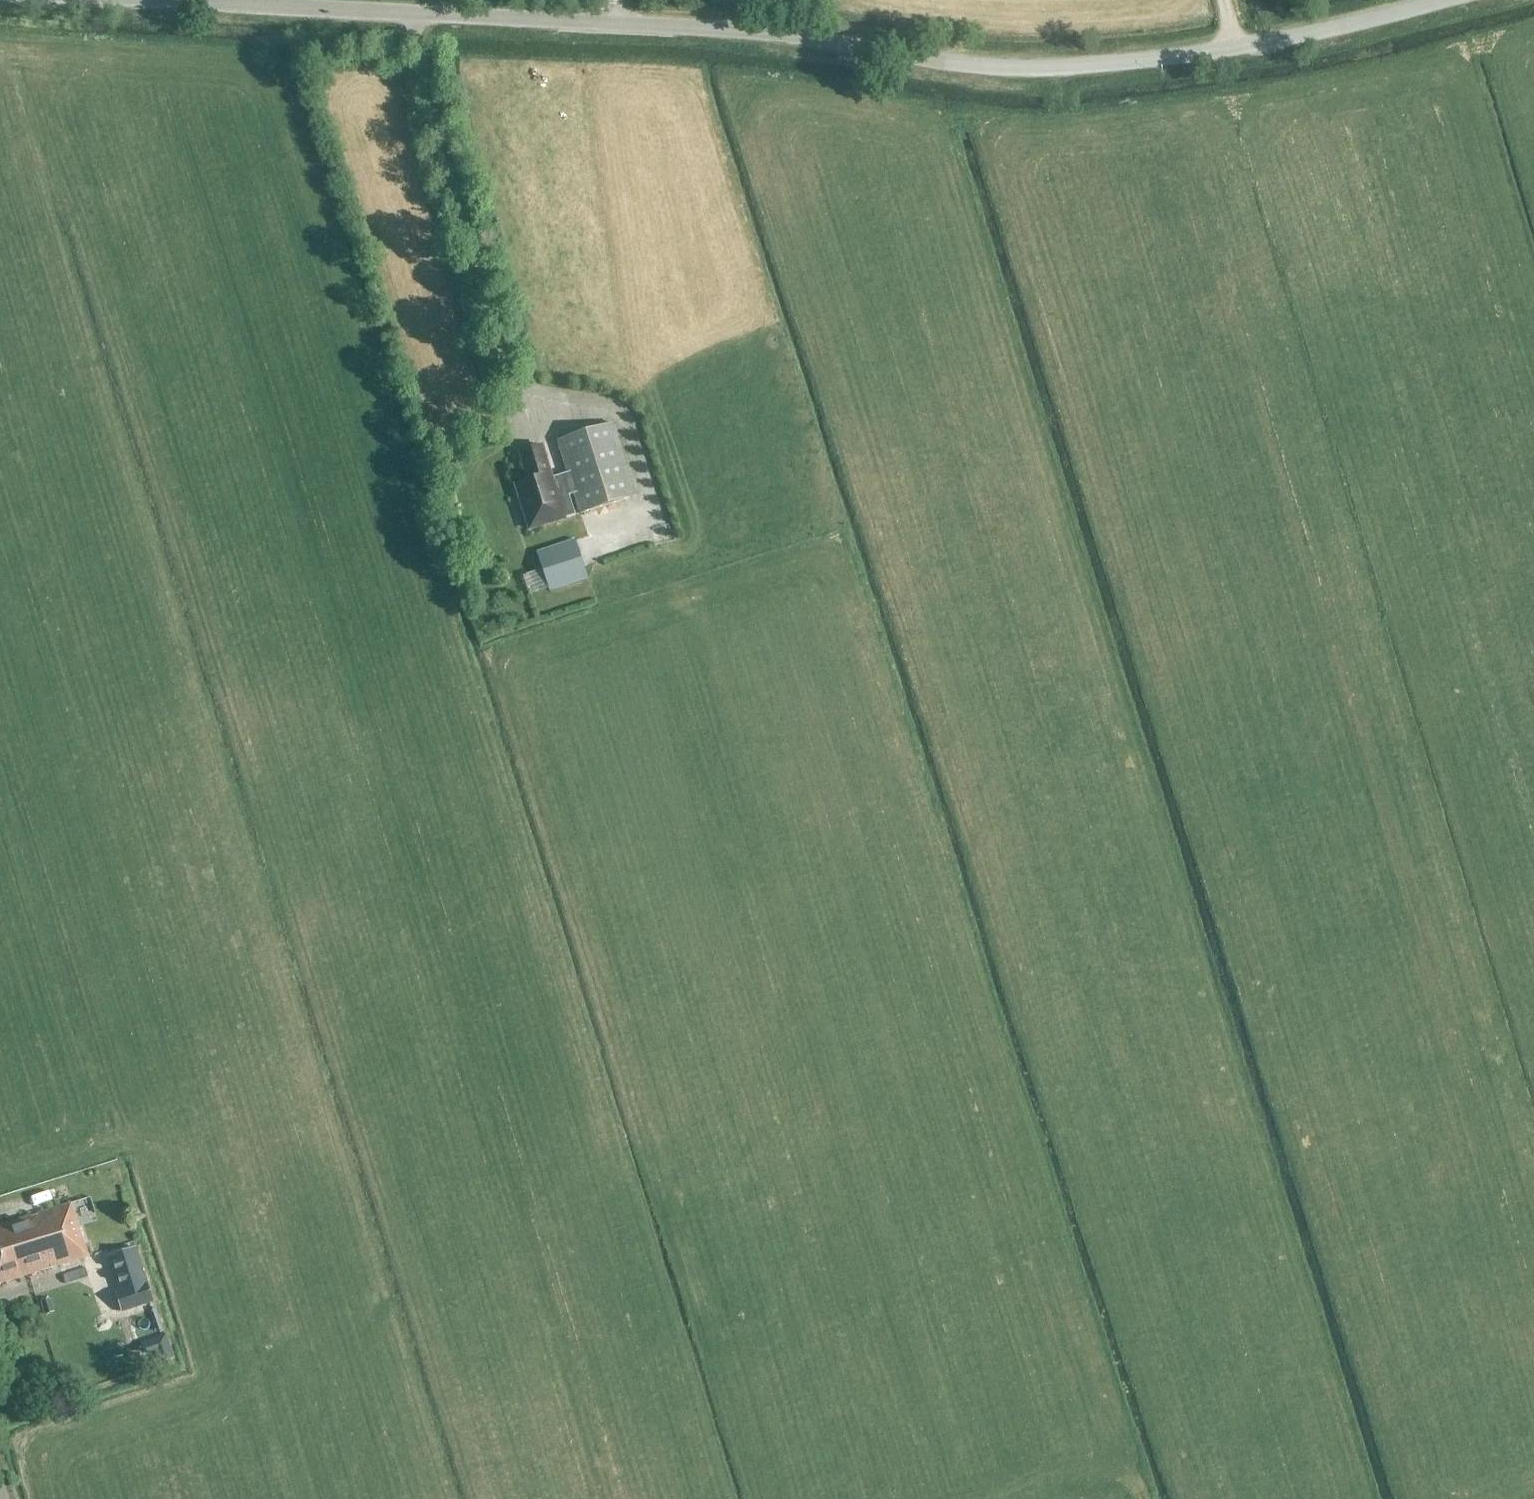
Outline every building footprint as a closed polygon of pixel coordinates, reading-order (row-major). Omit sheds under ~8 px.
[(529,485),(525,486),(516,489),(529,530),(575,516),(570,498),(574,496),(580,514),(637,496),(615,424),(556,442),(566,473),(560,475),(552,478),(542,446),(520,453),(529,485)] [(537,553),(549,590),(549,591),(588,578),(575,540),(537,553)] [(0,1226),(0,1284),(88,1256),(71,1204),(0,1226)] [(143,1273),(145,1243),(113,1240),(111,1268),(124,1269),(125,1260),(137,1261),(136,1272),(143,1273)] [(154,1305),(147,1285),(115,1296),(121,1315),(154,1305)] [(159,1356),(177,1348),(169,1328),(150,1336),(159,1356)]
